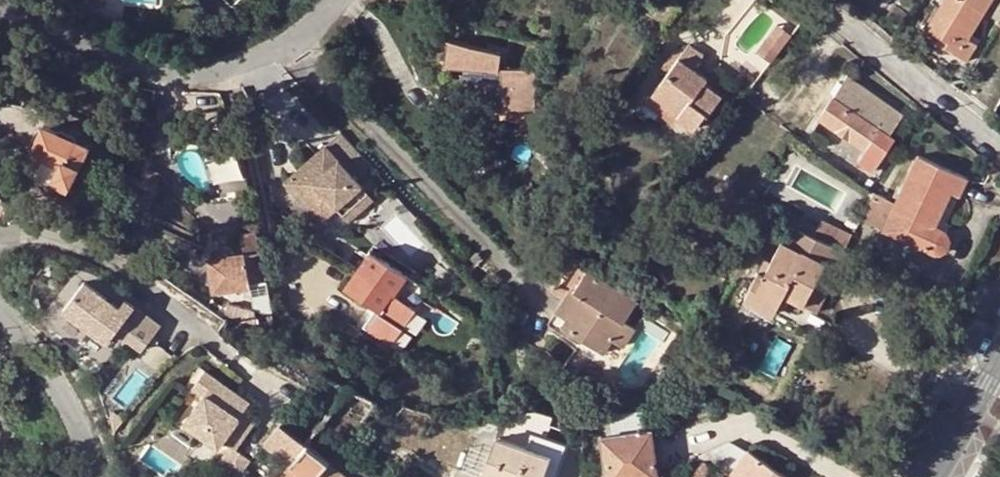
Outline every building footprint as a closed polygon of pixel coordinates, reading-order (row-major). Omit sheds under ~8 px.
[(940,35),(948,40),(945,47),(966,59),(976,45),(968,40),(991,0),(945,0),(928,28),(940,35)] [(770,62),(792,33),(777,23),(756,52),(770,62)] [(948,40),(940,35),(936,41),(945,47),(948,40)] [(501,52),(448,38),(445,62),(471,66),(498,69),(501,52)] [(668,72),(653,92),(681,114),(678,118),(693,129),(705,113),(707,114),(709,113),(721,97),(703,83),(707,79),(692,68),(703,55),(689,44),(682,53),(668,72)] [(661,67),(668,72),(682,53),(676,48),(661,67)] [(498,69),(471,66),(469,75),(462,74),(460,96),(440,94),(438,114),(478,120),(481,97),(500,100),(500,70),(498,69)] [(535,68),(501,67),(500,107),(534,108),(535,68)] [(848,76),(819,117),(867,150),(882,131),(889,136),(903,114),(848,76)] [(681,114),(653,92),(646,102),(674,123),(678,118),(681,114)] [(87,146),(42,128),(24,170),(68,190),(87,146)] [(889,136),(882,131),(867,150),(858,163),(872,173),(895,141),(889,136)] [(361,185),(325,144),(284,181),(320,221),(336,208),(361,185)] [(251,194),(238,152),(238,148),(204,159),(219,204),(251,194)] [(863,219),(933,253),(942,252),(947,246),(948,239),(942,231),(934,227),(950,192),(959,196),(967,180),(918,156),(896,204),(875,194),(863,219)] [(995,169),(991,174),(996,178),(999,173),(995,169)] [(374,198),(361,185),(336,208),(348,221),(374,198)] [(264,281),(257,235),(241,237),(244,255),(207,261),(212,293),(248,287),(248,283),(264,281)] [(744,299),(767,310),(776,292),(782,295),(802,305),(824,262),(782,241),(769,267),(762,264),(744,299)] [(375,256),(397,271),(401,266),(379,251),(375,256)] [(369,252),(344,290),(380,315),(382,311),(395,320),(406,306),(392,296),(405,277),(397,271),(375,256),(369,252)] [(636,302),(587,269),(556,314),(561,316),(557,324),(602,353),(624,320),(636,302)] [(126,316),(83,281),(61,308),(104,343),(111,333),(119,324),(129,331),(121,341),(137,354),(162,323),(137,303),(126,316)] [(422,289),(412,304),(429,315),(439,302),(422,289)] [(776,292),(767,310),(772,313),(782,295),(776,292)] [(229,305),(226,318),(227,319),(255,326),(252,312),(229,305)] [(624,320),(602,353),(617,356),(635,328),(624,320)] [(129,331),(119,324),(111,333),(121,341),(129,331)] [(207,435),(211,430),(224,443),(231,449),(232,449),(249,431),(256,424),(245,413),(249,409),(237,397),(236,396),(240,392),(220,372),(206,387),(215,395),(190,420),(207,435)] [(241,393),(240,392),(236,396),(237,397),(249,409),(253,405),(241,393)] [(613,413),(616,434),(602,435),(607,476),(657,476),(651,429),(645,429),(642,409),(631,410),(613,413)] [(279,422),(264,442),(272,449),(287,429),(280,423),(279,422)] [(306,444),(287,429),(272,449),(291,464),(306,444)] [(211,430),(207,435),(219,447),(224,443),(211,430)] [(542,474),(550,455),(527,447),(497,436),(482,476),(541,476),(542,474)] [(542,474),(549,476),(553,476),(563,450),(531,437),(527,447),(550,455),(542,474)] [(705,461),(712,466),(728,476),(744,453),(728,443),(698,456),(705,461)] [(324,466),(329,461),(307,445),(306,444),(291,464),(281,476),(316,476),(324,466)] [(231,476),(237,476),(248,463),(232,449),(231,449),(217,464),(231,476)] [(775,469),(748,450),(744,453),(728,476),(770,476),(775,469)] [(350,476),(364,476),(365,476),(352,465),(349,465),(344,460),(338,468),(350,476)] [(338,468),(329,461),(324,466),(316,476),(350,476),(338,468)] [(693,476),(705,476),(712,466),(705,461),(693,476)]
